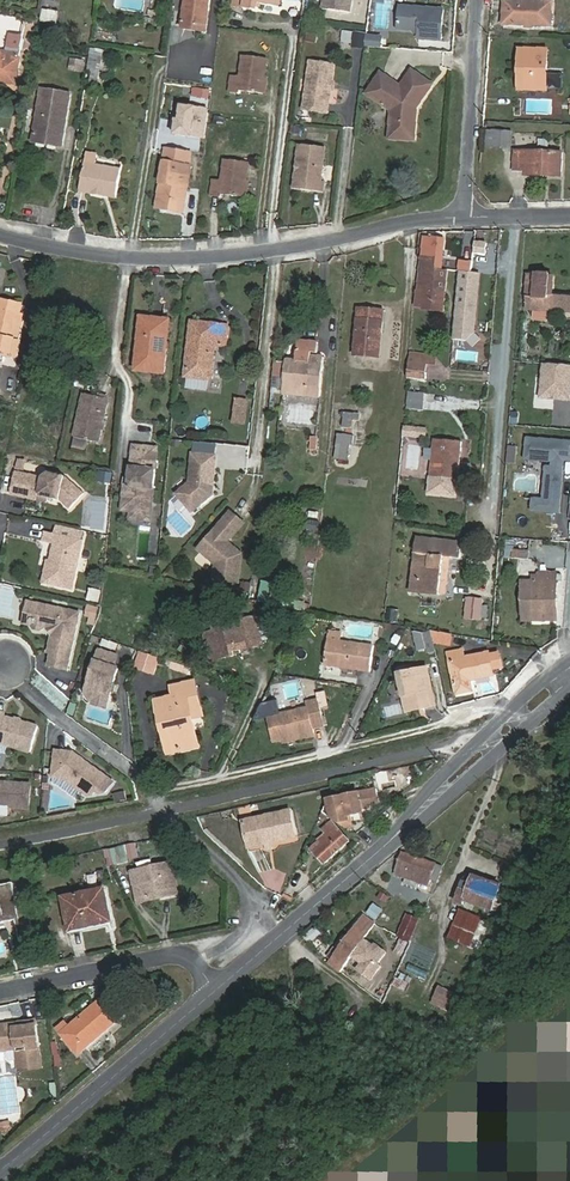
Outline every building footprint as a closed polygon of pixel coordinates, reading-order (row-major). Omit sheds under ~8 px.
[(204,8),(209,9),(211,0),(187,0),(183,28),(201,30),(204,8)] [(233,6),(258,9),(259,3),(276,5),(276,0),(234,0),(233,6)] [(324,9),(352,12),(354,0),(325,0),(324,9)] [(506,12),(553,13),(554,1),(540,0),(507,0),(506,12)] [(442,40),(444,9),(400,5),(398,28),(419,30),(419,38),(442,40)] [(61,14),(45,11),(43,22),(60,24),(61,14)] [(553,13),(506,12),(506,23),(553,24),(553,13)] [(355,31),(344,30),(342,42),(353,43),(355,31)] [(368,33),(355,31),(353,43),(353,47),(366,49),(366,46),(368,36),(368,33)] [(9,33),(7,47),(21,50),(23,35),(9,33)] [(381,48),(382,37),(368,36),(366,46),(381,48)] [(89,61),(102,62),(103,50),(91,49),(89,61)] [(524,76),(521,76),(520,89),(547,91),(549,51),(522,49),(521,61),(525,62),(524,76)] [(15,83),(20,53),(11,51),(10,56),(0,54),(0,81),(15,83)] [(230,92),(239,93),(240,91),(263,93),(267,58),(244,55),(241,76),(232,75),(230,92)] [(70,59),(70,70),(83,71),(83,59),(70,59)] [(102,62),(89,61),(88,70),(92,71),(90,83),(98,85),(102,62)] [(312,63),(306,110),(329,113),(335,66),(312,63)] [(432,84),(412,72),(401,87),(381,74),(368,93),(393,110),(391,137),(414,139),(416,107),(432,84)] [(70,94),(42,89),(34,142),(62,146),(70,94)] [(300,126),(292,125),(291,133),(299,134),(300,126)] [(504,144),(504,131),(488,131),(488,144),(504,144)] [(325,147),(300,144),(294,188),(323,192),(324,181),(321,181),(325,147)] [(161,197),(173,199),(173,201),(177,201),(179,194),(187,195),(191,166),(183,165),(185,152),(167,149),(161,182),(163,182),(161,197)] [(548,169),(563,169),(564,150),(516,150),(515,169),(527,169),(527,174),(549,174),(548,169)] [(108,189),(107,195),(116,196),(121,170),(96,165),(98,155),(87,153),(80,190),(90,192),(91,186),(108,189)] [(249,162),(225,159),(222,180),(214,179),(211,196),(221,197),(221,194),(245,197),(249,162)] [(424,236),(423,255),(433,256),(432,267),(436,267),(442,268),(444,238),(424,236)] [(433,256),(423,255),(420,290),(418,290),(417,307),(425,307),(425,309),(438,311),(440,292),(434,292),(436,267),(432,267),(433,256)] [(555,305),(556,289),(549,289),(551,269),(536,268),(535,268),(534,291),(528,290),(527,303),(555,305)] [(528,290),(534,291),(535,268),(529,268),(527,290),(528,290)] [(458,287),(456,314),(467,315),(469,288),(458,287)] [(556,289),(555,305),(569,306),(569,290),(556,289)] [(13,334),(18,335),(23,315),(20,314),(22,305),(0,300),(0,355),(11,357),(15,339),(12,339),(13,334)] [(382,322),(368,320),(368,309),(358,308),(355,355),(380,356),(382,322)] [(382,322),(383,310),(368,309),(368,320),(382,322)] [(165,373),(170,320),(141,317),(137,370),(165,373)] [(215,344),(226,345),(228,325),(193,321),(186,375),(212,378),(215,344)] [(311,352),(317,352),(318,342),(297,340),(297,351),(311,352)] [(428,351),(410,350),(408,376),(426,377),(428,351)] [(310,362),(311,356),(311,352),(297,351),(296,361),(310,362)] [(320,397),(324,357),(311,356),(310,362),(296,361),(286,360),(285,377),(284,386),(296,387),(295,394),(320,397)] [(273,376),(285,377),(286,360),(274,359),(273,376)] [(542,363),(538,399),(569,402),(569,366),(542,363)] [(86,375),(78,373),(77,382),(85,384),(86,375)] [(409,389),(407,406),(423,408),(424,391),(409,389)] [(74,437),(100,442),(109,398),(84,393),(74,437)] [(236,399),(233,422),(244,423),(247,400),(236,399)] [(345,413),(343,427),(352,428),(353,414),(345,413)] [(426,426),(404,424),(403,433),(426,435),(426,426)] [(354,436),(339,433),(338,443),(343,444),(341,459),(348,460),(350,444),(353,444),(354,436)] [(456,476),(459,439),(432,436),(428,490),(453,492),(454,476),(456,476)] [(528,437),(526,458),(553,460),(553,466),(547,466),(544,498),(534,497),(533,510),(560,512),(564,464),(561,464),(561,459),(569,459),(569,440),(528,437)] [(157,448),(133,446),(130,479),(129,486),(124,485),(122,507),(131,508),(131,511),(139,512),(143,509),(143,502),(152,503),(157,448)] [(215,455),(192,453),(189,481),(177,493),(193,510),(211,493),(215,455)] [(42,477),(16,471),(11,495),(27,498),(28,496),(29,491),(48,495),(60,500),(70,509),(84,493),(65,476),(49,473),(42,477)] [(111,482),(112,473),(100,472),(99,481),(111,482)] [(47,500),(48,495),(29,491),(28,496),(47,500)] [(139,512),(131,511),(130,519),(150,521),(152,503),(143,502),(143,509),(139,512)] [(243,522),(230,511),(198,549),(216,564),(214,579),(238,581),(241,554),(227,541),(243,522)] [(54,534),(82,540),(84,530),(56,525),(54,534)] [(51,543),(54,534),(45,532),(43,541),(51,543)] [(70,590),(82,540),(54,534),(51,543),(54,544),(50,562),(49,567),(46,566),(42,583),(70,590)] [(444,555),(449,556),(450,540),(418,537),(413,590),(441,592),(442,574),(444,555)] [(449,556),(450,556),(461,557),(462,541),(450,540),(449,556)] [(534,599),(535,621),(559,619),(557,572),(540,573),(541,582),(523,583),(523,600),(534,599)] [(524,621),(535,621),(534,599),(523,600),(524,621)] [(467,619),(483,621),(484,601),(469,600),(467,619)] [(27,602),(22,624),(31,626),(35,603),(27,602)] [(68,670),(79,612),(35,603),(31,626),(33,629),(39,630),(43,628),(49,629),(51,627),(54,632),(51,634),(48,653),(51,653),(48,666),(68,670)] [(397,611),(387,610),(386,621),(396,622),(397,611)] [(212,661),(233,655),(232,651),(262,644),(255,617),(215,627),(216,631),(206,634),(212,661)] [(414,631),(418,651),(427,649),(423,633),(414,631)] [(431,631),(423,632),(423,633),(427,649),(428,652),(436,651),(434,642),(432,636),(431,631)] [(434,642),(450,644),(452,634),(431,631),(432,636),(434,642)] [(328,639),(325,664),(371,671),(374,646),(328,639)] [(116,655),(99,649),(85,692),(88,697),(94,699),(99,696),(108,699),(118,668),(113,666),(116,655)] [(449,660),(465,657),(463,649),(448,652),(449,660)] [(499,653),(490,655),(489,652),(465,657),(449,660),(457,694),(473,691),(471,681),(494,675),(493,669),(502,667),(499,653)] [(135,667),(155,673),(159,659),(139,653),(135,667)] [(170,668),(191,675),(193,667),(172,661),(170,668)] [(427,668),(399,675),(406,705),(420,702),(421,709),(435,706),(427,668)] [(190,707),(200,705),(197,691),(156,701),(162,725),(167,723),(174,752),(199,746),(190,707)] [(308,707),(268,718),(273,743),(314,733),(313,728),(325,726),(317,694),(305,697),(308,707)] [(94,699),(93,702),(105,706),(108,699),(99,696),(94,699)] [(39,727),(5,717),(6,714),(0,712),(0,743),(31,752),(39,727)] [(53,776),(63,776),(88,794),(92,793),(95,789),(105,776),(88,763),(87,765),(84,763),(84,760),(72,751),(55,750),(53,776)] [(113,781),(105,776),(95,789),(100,792),(105,791),(113,781)] [(31,784),(10,783),(8,785),(4,784),(2,782),(0,782),(0,803),(9,804),(12,807),(29,808),(31,784)] [(359,814),(372,810),(371,807),(380,805),(376,788),(327,801),(321,812),(337,823),(350,820),(349,816),(359,814)] [(127,801),(125,793),(114,795),(116,803),(127,801)] [(249,848),(296,838),(290,810),(243,821),(249,848)] [(359,814),(349,816),(350,820),(350,822),(361,819),(359,814)] [(318,840),(323,846),(316,854),(324,864),(350,841),(332,822),(323,829),(326,832),(318,840)] [(111,848),(115,863),(128,859),(125,844),(111,848)] [(418,882),(428,886),(431,879),(437,881),(442,866),(403,852),(395,875),(406,878),(418,882)] [(140,901),(157,897),(156,894),(176,889),(170,865),(133,874),(140,901)] [(464,904),(465,901),(492,910),(501,885),(474,876),(471,882),(464,880),(456,901),(464,904)] [(418,882),(406,878),(404,884),(416,888),(418,882)] [(34,932),(29,906),(18,908),(13,882),(0,885),(0,925),(16,922),(19,935),(34,932)] [(507,887),(501,885),(492,910),(496,911),(507,887)] [(283,900),(292,907),(302,894),(294,887),(283,900)] [(70,930),(112,921),(105,889),(64,898),(70,930)] [(374,904),(368,913),(376,918),(382,909),(374,904)] [(477,949),(489,921),(460,910),(449,937),(477,949)] [(399,935),(409,940),(418,919),(407,914),(399,935)] [(364,939),(375,923),(364,915),(339,950),(332,960),(329,964),(341,972),(352,956),(364,939)] [(309,944),(322,934),(315,926),(303,936),(309,944)] [(408,941),(401,938),(395,952),(402,955),(408,941)] [(364,939),(352,956),(361,963),(357,969),(371,979),(380,966),(378,964),(386,952),(375,944),(373,946),(364,939)] [(327,957),(332,960),(339,950),(334,947),(327,957)] [(396,978),(393,984),(407,991),(410,984),(396,978)] [(432,1002),(446,1009),(454,992),(440,985),(432,1002)] [(107,995),(69,1027),(65,1022),(57,1028),(78,1054),(124,1014),(107,995)] [(25,1028),(14,1029),(13,1023),(0,1025),(0,1050),(16,1049),(20,1071),(43,1067),(35,1020),(24,1021),(25,1028)] [(10,1130),(10,1122),(0,1123),(0,1131),(10,1130)]
